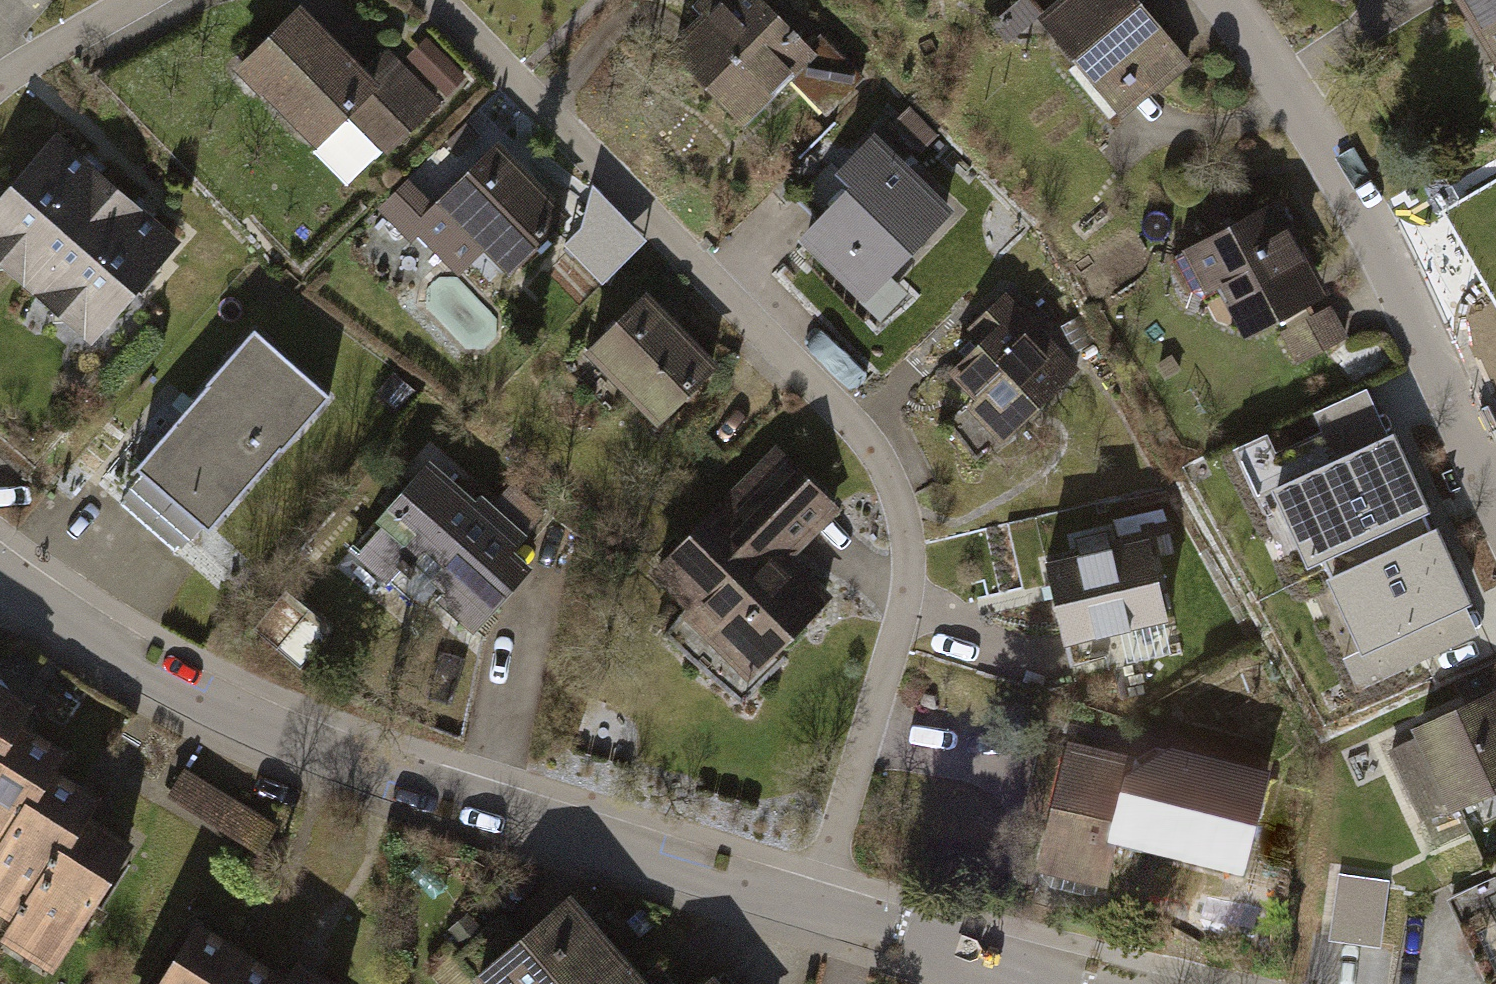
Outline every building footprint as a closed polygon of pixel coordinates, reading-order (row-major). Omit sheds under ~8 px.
[(756,0),(720,0),(671,49),(746,122),(812,55),(756,0)] [(1137,0),(1077,0),(1054,16),(1120,109),(1183,66),(1137,0)] [(1495,72),(1495,0),(1456,0),(1495,72)] [(363,75),(303,16),(245,74),(319,148),(339,128),(381,169),(451,99),(395,43),(363,75)] [(910,161),(940,132),(912,103),(882,133),(910,161)] [(51,132),(0,193),(0,276),(89,348),(185,239),(51,132)] [(947,217),(878,135),(788,211),(857,293),(947,217)] [(563,207),(490,142),(439,199),(413,175),(376,217),(433,267),(466,230),(509,267),(563,207)] [(1323,305),(1279,216),(1198,255),(1242,345),(1323,305)] [(703,369),(629,291),(565,351),(639,430),(703,369)] [(1067,373),(1007,294),(921,359),(981,438),(1067,373)] [(320,398),(245,334),(129,469),(204,533),(320,398)] [(1389,439),(1278,489),(1311,560),(1322,555),(1364,646),(1463,601),(1389,439)] [(837,510),(771,445),(649,569),(754,671),(831,593),(793,555),(837,510)] [(524,537),(433,459),(384,516),(437,561),(416,585),(473,634),(532,565),(514,549),(524,537)] [(1157,532),(1036,555),(1054,654),(1175,632),(1157,532)] [(0,689),(0,751),(16,725),(28,707),(0,689)] [(1487,708),(1412,740),(1443,810),(1495,787),(1495,729),(1487,708)] [(48,772),(60,753),(16,725),(0,751),(0,848),(48,772)] [(1160,754),(1156,772),(1071,754),(1041,887),(1116,903),(1124,865),(1240,891),(1265,777),(1160,754)] [(180,765),(161,792),(257,853),(277,824),(180,765)] [(0,849),(0,894),(25,910),(84,815),(93,800),(48,772),(0,849)] [(15,927),(61,956),(132,843),(84,815),(25,910),(15,927)] [(1384,942),(1395,876),(1345,867),(1333,933),(1384,942)] [(563,898),(469,981),(472,983),(597,983),(619,965),(563,898)] [(194,922),(156,983),(222,983),(243,952),(194,922)] [(222,983),(286,983),(288,980),(243,952),(222,983)] [(297,965),(288,980),(286,983),(328,983),(297,965)] [(619,965),(597,983),(634,983),(619,965)]
